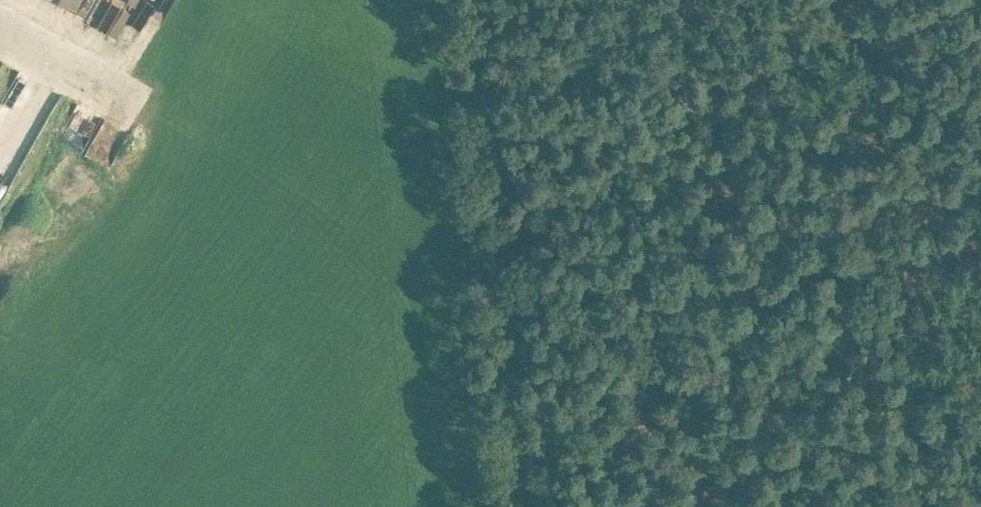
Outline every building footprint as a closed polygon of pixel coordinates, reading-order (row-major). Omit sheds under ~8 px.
[(80,62),(115,0),(0,0),(0,16),(80,62)] [(63,143),(88,157),(98,139),(73,125),(63,143)]
